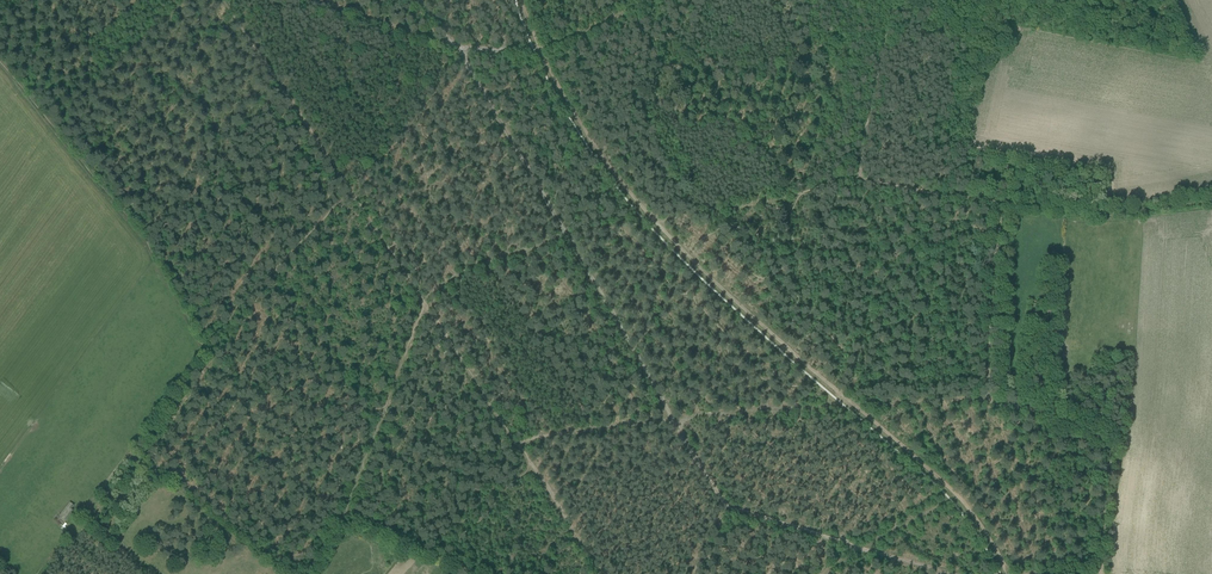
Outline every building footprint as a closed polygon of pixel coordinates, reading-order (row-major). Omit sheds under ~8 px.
[(1030,316),(1039,318),(1042,302),(1033,300),(1030,316)] [(1039,337),(1049,339),(1050,334),(1049,334),(1050,328),(1046,327),(1045,333),(1035,331),(1034,334),(1039,336),(1039,337)]
